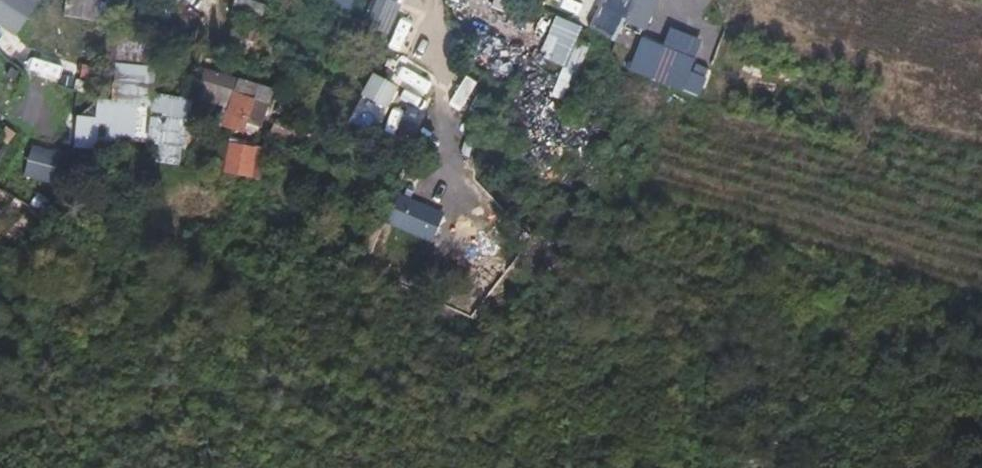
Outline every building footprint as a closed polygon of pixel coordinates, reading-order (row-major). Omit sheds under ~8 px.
[(37,0),(0,0),(0,27),(18,36),(37,0)] [(231,11),(260,15),(262,1),(257,0),(232,0),(231,11)] [(346,17),(352,0),(331,0),(327,9),(346,17)] [(398,4),(388,0),(371,0),(361,26),(386,36),(398,4)] [(446,20),(458,22),(460,0),(448,0),(446,20)] [(559,9),(570,13),(575,0),(562,0),(559,9)] [(657,2),(652,0),(599,0),(586,28),(614,41),(622,23),(644,33),(657,2)] [(573,66),(579,68),(589,44),(576,38),(581,27),(554,15),(537,56),(560,66),(548,95),(559,99),(573,66)] [(632,71),(682,90),(694,59),(644,40),(632,71)] [(489,60),(485,71),(514,82),(519,71),(489,60)] [(153,164),(181,165),(186,98),(149,96),(151,66),(110,64),(108,101),(93,101),(92,117),(73,116),(72,143),(154,148),(153,164)] [(199,69),(194,100),(226,105),(231,74),(199,69)] [(51,167),(75,90),(20,73),(4,123),(35,132),(27,159),(51,167)] [(369,74),(357,97),(383,111),(395,88),(369,74)] [(230,79),(221,129),(253,135),(262,85),(230,79)] [(448,101),(456,108),(474,86),(465,79),(448,101)] [(348,122),(372,134),(381,115),(358,103),(348,122)] [(249,177),(252,145),(217,142),(215,175),(249,177)] [(430,243),(443,212),(397,193),(384,224),(430,243)] [(364,427),(356,423),(351,434),(360,438),(364,427)]
